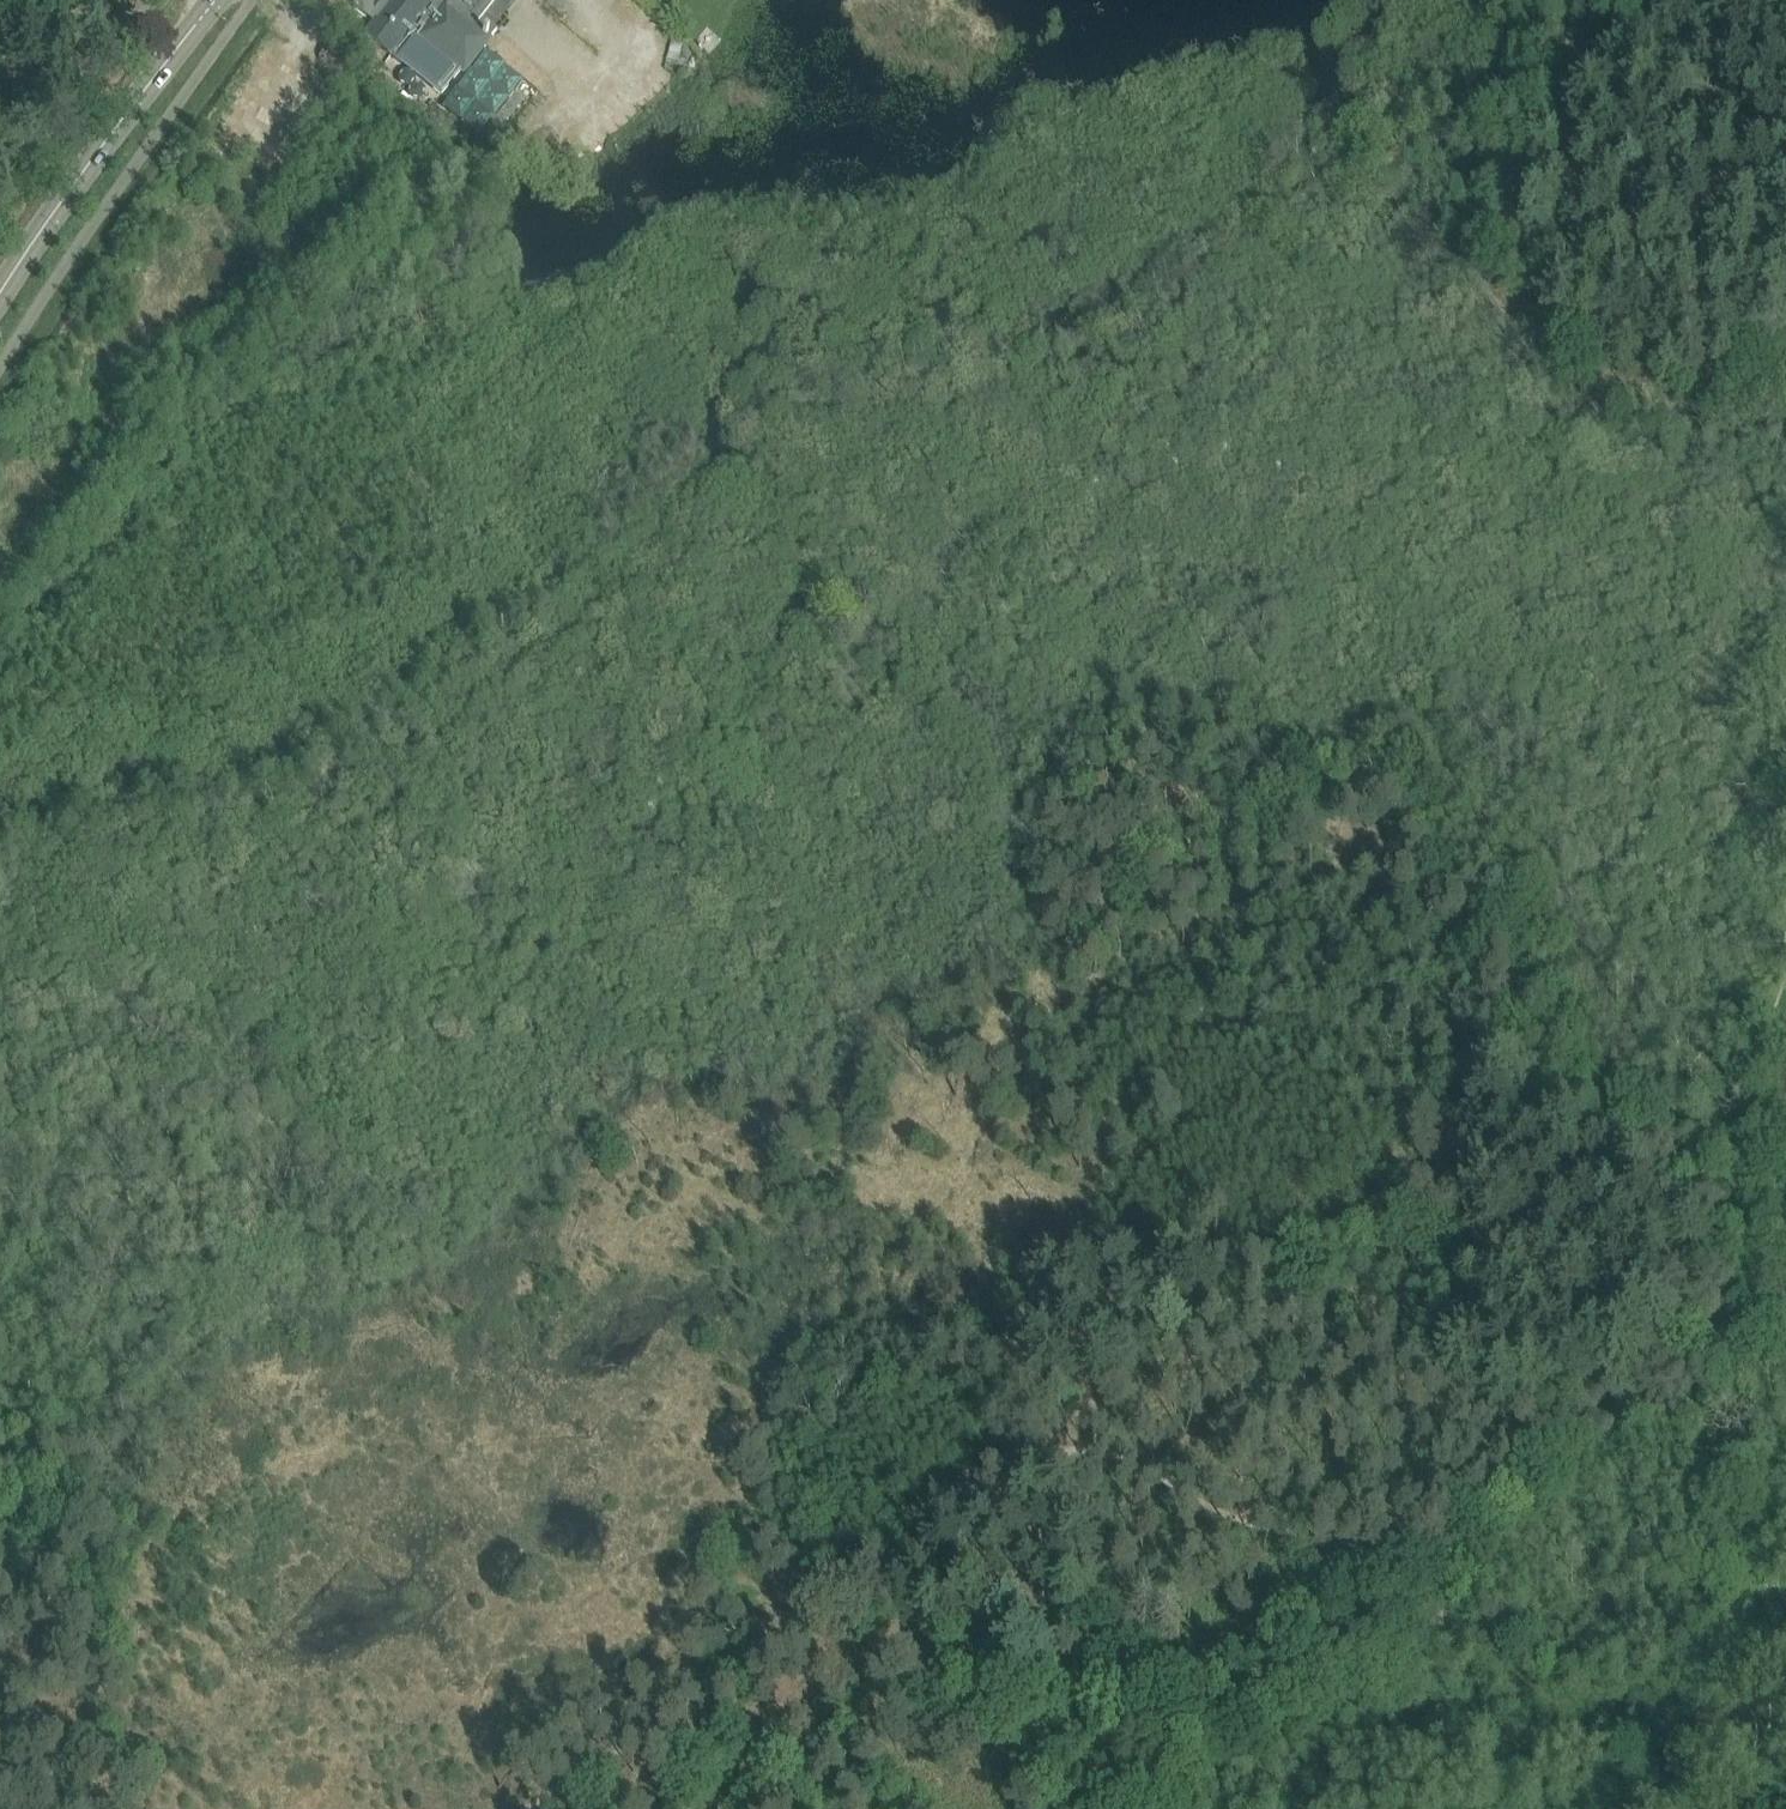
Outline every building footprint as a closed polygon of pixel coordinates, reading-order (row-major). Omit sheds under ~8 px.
[(383,50),(440,95),(460,71),(462,72),(494,32),(481,21),(498,0),(359,0),(353,7),(373,24),(364,35),(383,50)]
